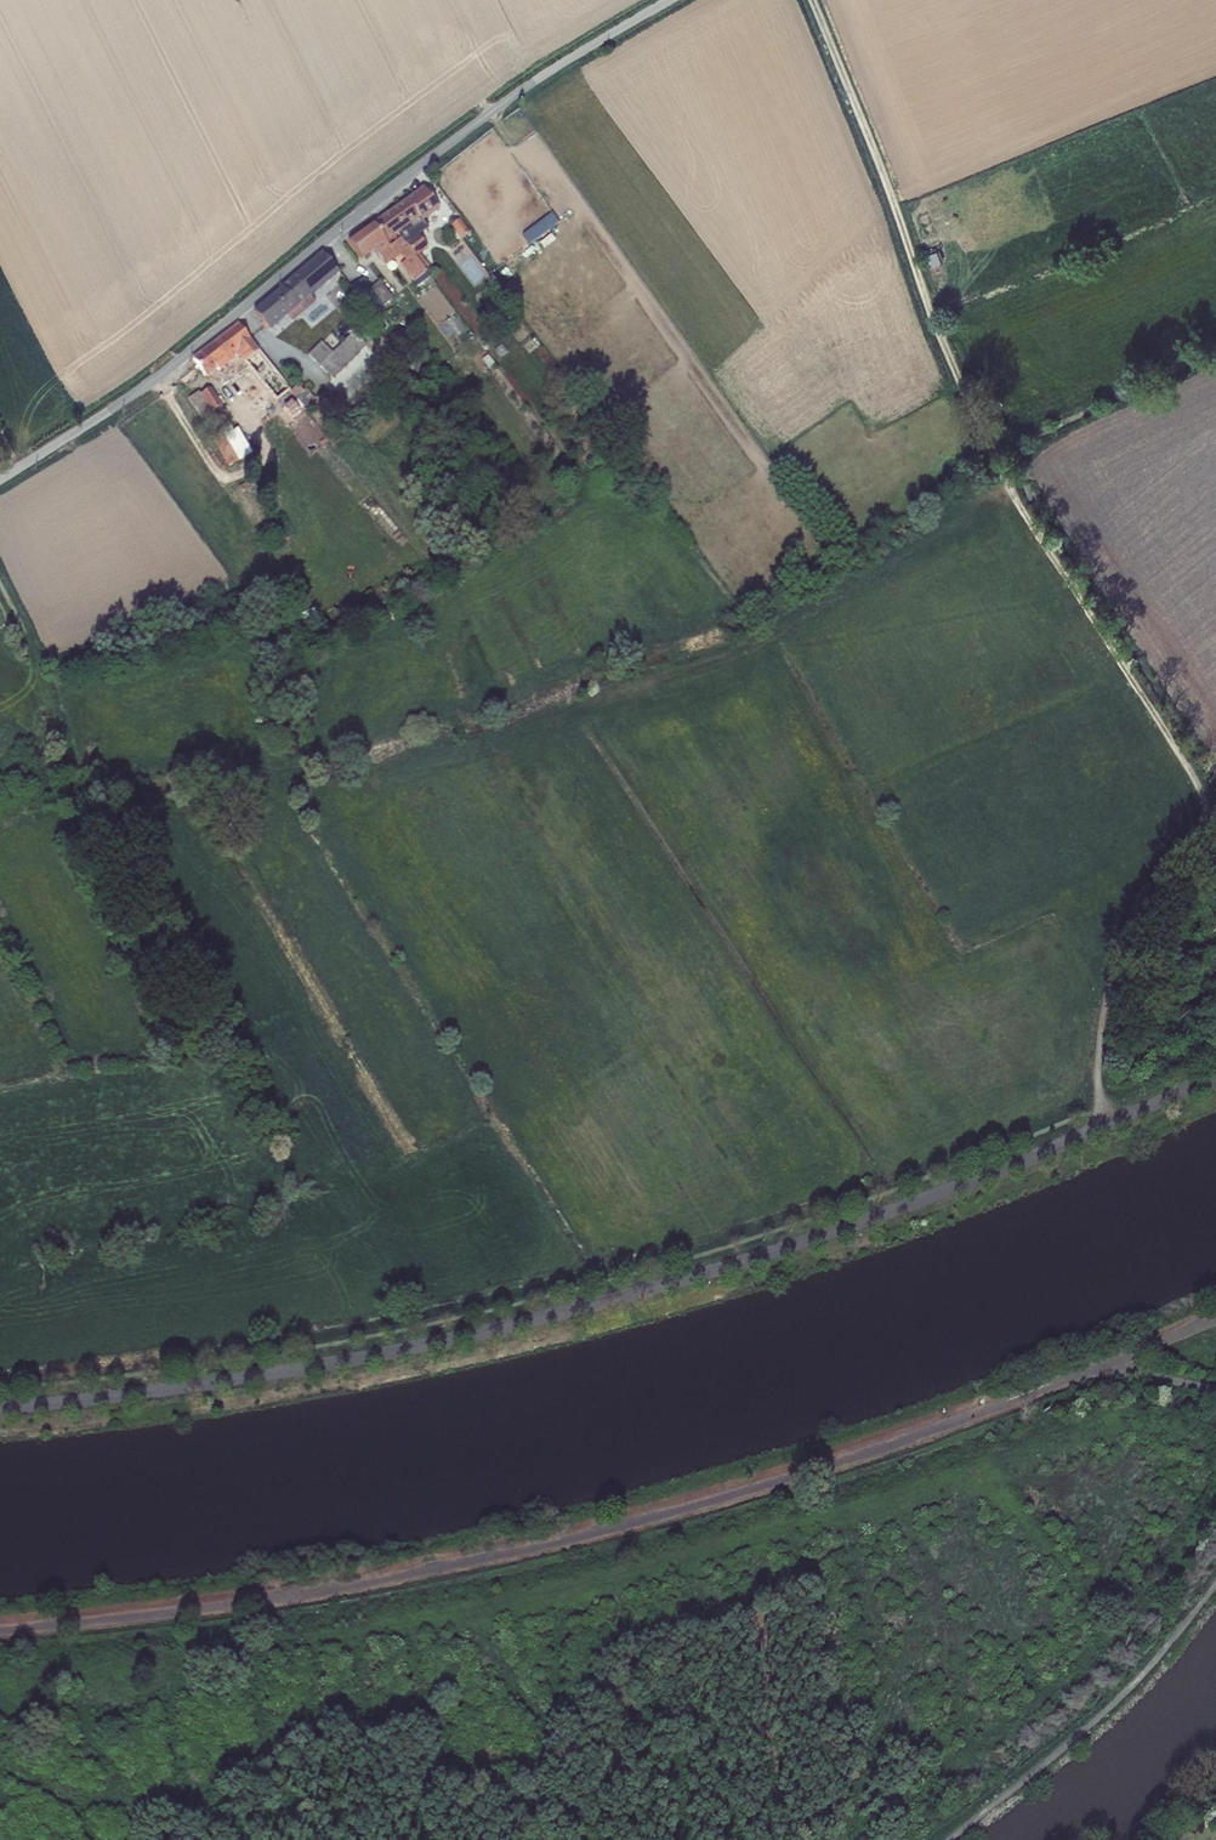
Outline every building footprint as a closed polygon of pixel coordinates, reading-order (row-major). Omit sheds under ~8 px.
[(423,188),(373,224),(390,248),(402,239),(424,271),(430,267),(420,254),(428,248),(418,236),(428,228),(423,222),(439,210),(423,188)] [(930,212),(917,216),(925,236),(937,231),(930,212)] [(552,213),(522,236),(529,245),(559,223),(552,213)] [(459,220),(451,226),(460,238),(468,231),(459,220)] [(373,224),(348,242),(362,261),(375,251),(386,266),(401,255),(405,261),(400,265),(417,288),(427,281),(432,288),(435,285),(424,271),(402,239),(390,248),(373,224)] [(940,250),(928,255),(933,266),(944,261),(940,250)] [(323,254),(254,313),(262,323),(260,325),(266,332),(287,316),(292,323),(316,303),(310,296),(338,272),(323,254)] [(364,279),(351,289),(370,314),(392,298),(380,281),(371,288),(364,279)] [(378,313),(373,316),(384,331),(389,327),(386,323),(386,324),(385,323),(386,322),(384,318),(383,319),(378,313)] [(243,363),(244,362),(258,351),(259,351),(239,325),(193,360),(207,378),(218,370),(219,372),(235,360),(233,357),(237,354),(243,363)] [(322,342),(308,355),(333,380),(367,346),(353,333),(333,353),(322,342)] [(277,401),(290,390),(258,351),(244,362),(254,375),(255,374),(257,376),(256,377),(266,390),(268,389),(277,401)] [(488,356),(481,361),(489,370),(490,369),(493,373),(498,369),(494,366),(495,365),(488,356)] [(416,360),(408,366),(416,377),(425,371),(421,365),(420,366),(416,360)] [(301,382),(290,391),(303,408),(315,399),(301,382)] [(214,443),(229,467),(252,453),(238,429),(234,431),(223,413),(226,412),(211,388),(201,394),(199,391),(188,399),(215,442),(214,443)] [(292,402),(284,409),(291,418),(299,411),(292,402)] [(440,476),(434,481),(450,499),(456,493),(440,476)] [(510,479),(500,486),(509,497),(518,490),(510,479)]
